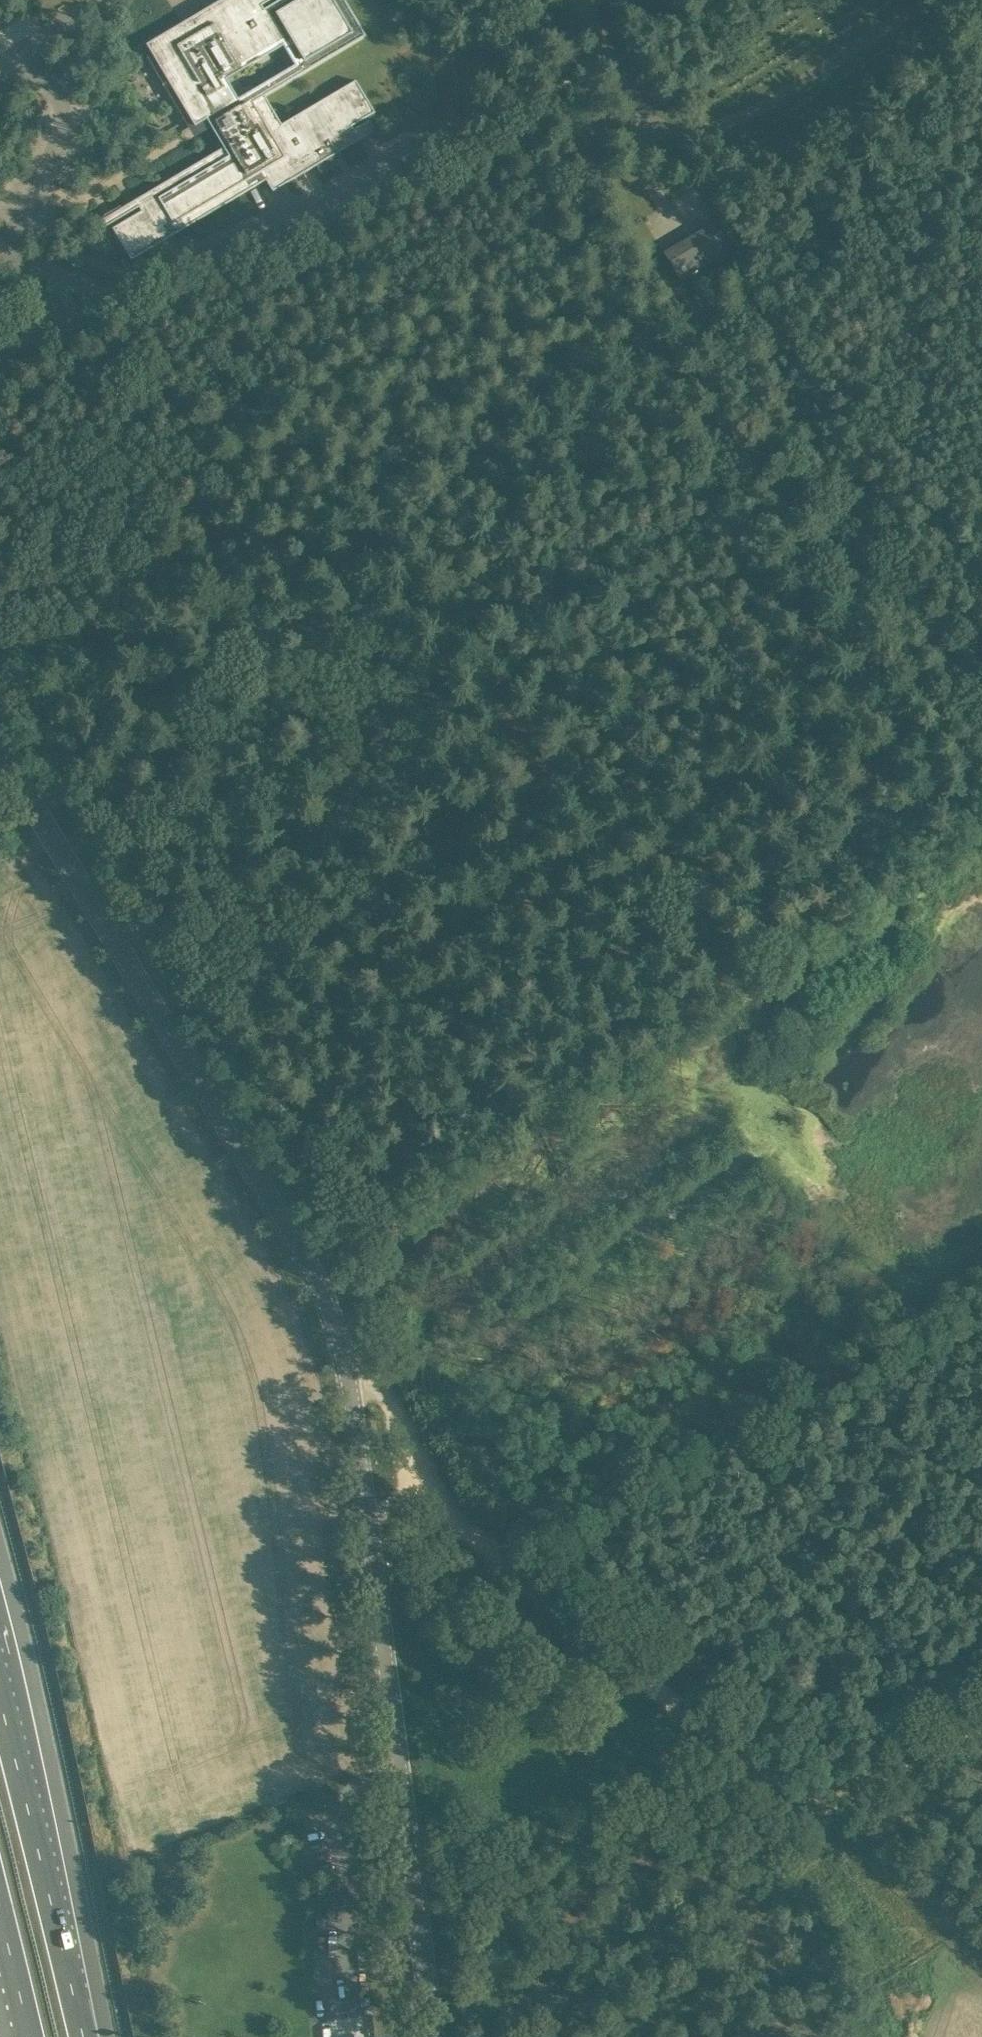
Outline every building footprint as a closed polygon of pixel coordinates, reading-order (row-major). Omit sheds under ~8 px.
[(145,194),(136,200),(140,206),(142,210),(112,227),(131,259),(247,190),(266,179),(280,171),(287,183),(287,182),(295,177),(313,167),(316,165),(321,174),(338,163),(333,155),(341,150),(358,140),(360,139),(352,126),(367,116),(375,112),(356,79),(282,123),(265,95),(366,35),(345,0),(278,0),(263,9),(258,0),(224,0),(223,0),(226,6),(213,13),(212,11),(192,23),(193,25),(184,30),(181,25),(183,24),(182,22),(181,22),(146,43),(153,55),(149,57),(151,61),(187,123),(192,120),(195,125),(212,115),(216,122),(211,125),(212,127),(224,147),(145,193),(145,194)] [(680,280),(733,248),(716,220),(663,252),(680,280)]
